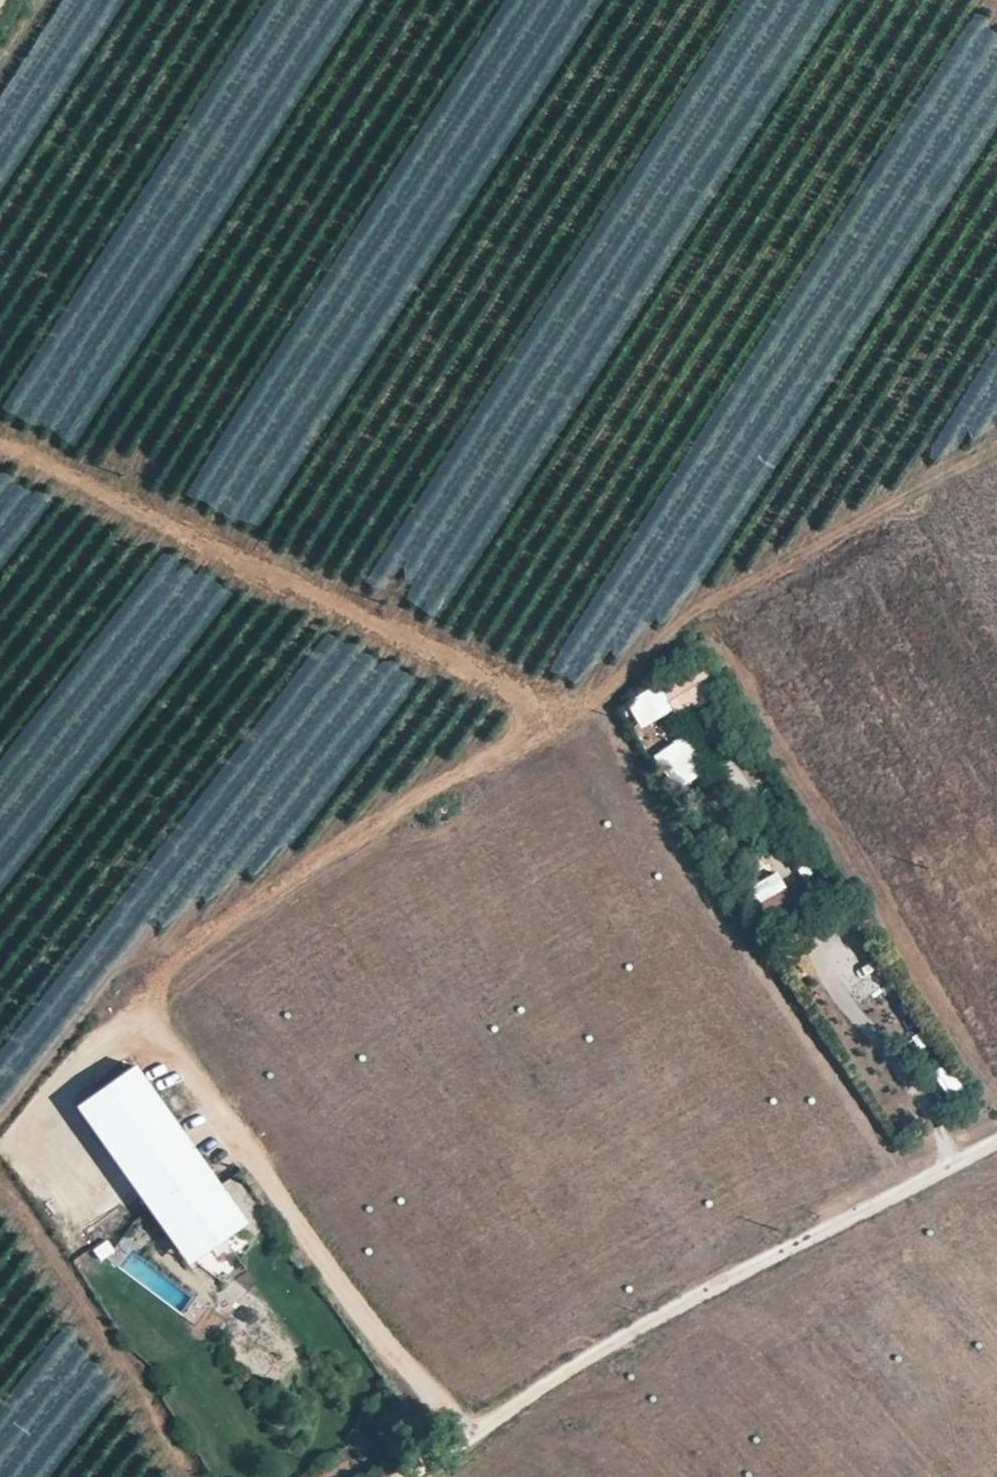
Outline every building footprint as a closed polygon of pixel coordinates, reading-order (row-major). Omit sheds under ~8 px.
[(707,660),(661,684),(676,711),(678,715),(723,691),(707,660)] [(676,711),(661,684),(628,703),(642,729),(676,711)] [(681,790),(706,771),(680,738),(655,757),(681,790)] [(777,878),(757,890),(769,910),(789,898),(777,878)] [(197,1153),(139,1069),(81,1110),(154,1213),(160,1209),(196,1260),(242,1228),(191,1157),(197,1153)] [(247,1224),(197,1153),(191,1157),(242,1228),(247,1224)] [(160,1209),(154,1213),(190,1264),(196,1260),(160,1209)]
